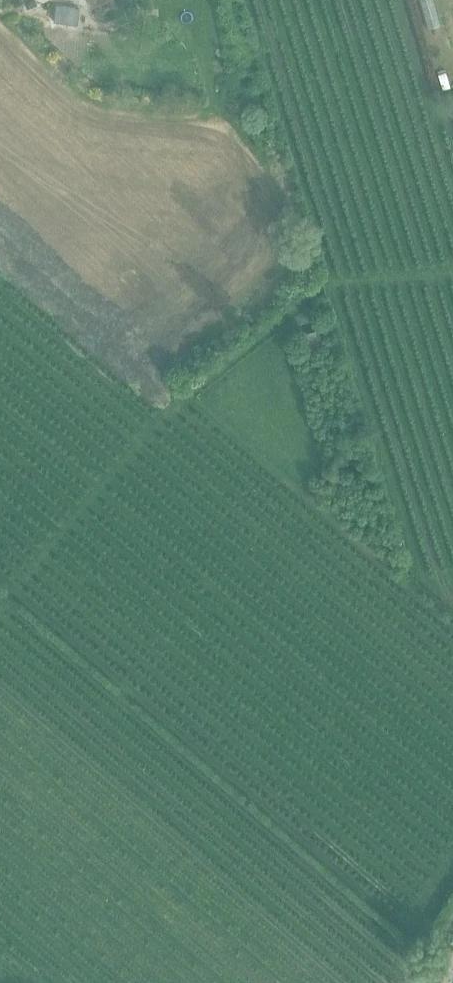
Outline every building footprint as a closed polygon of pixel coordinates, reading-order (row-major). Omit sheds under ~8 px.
[(88,0),(59,0),(58,7),(87,10),(88,0)]
